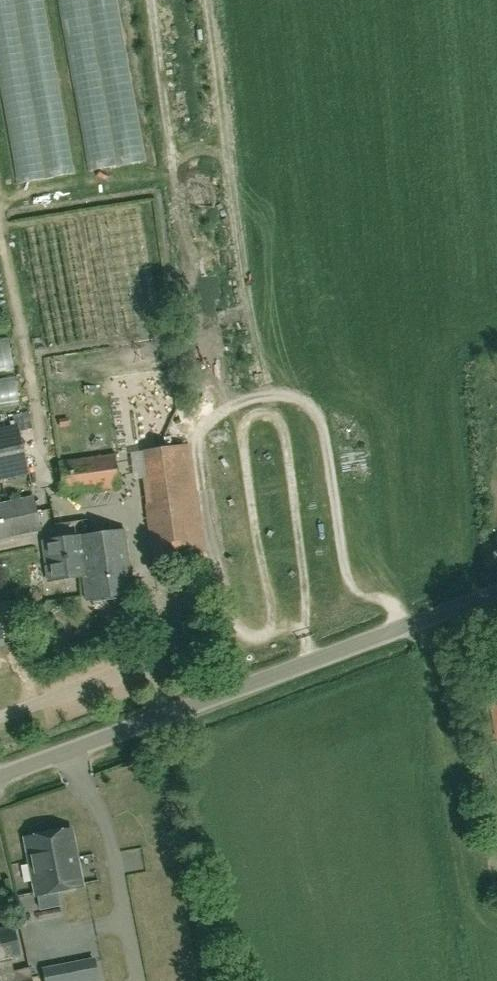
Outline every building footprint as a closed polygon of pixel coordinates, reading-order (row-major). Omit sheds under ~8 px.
[(22,168),(36,167),(33,132),(20,133),(22,168)] [(20,405),(16,374),(14,374),(10,342),(0,344),(0,408),(20,405)] [(61,402),(107,399),(107,386),(60,389),(61,402)] [(30,475),(20,430),(34,427),(30,410),(11,414),(13,424),(0,426),(0,481),(30,475)] [(152,561),(206,554),(191,443),(143,450),(150,503),(144,504),(152,561)] [(63,495),(119,487),(115,454),(59,462),(63,495)] [(42,531),(34,495),(0,502),(0,540),(42,531)] [(49,581),(83,576),(86,599),(134,593),(125,529),(43,540),(49,581)] [(72,826),(54,829),(27,835),(38,891),(84,883),(72,826)] [(31,973),(30,967),(14,971),(11,959),(22,957),(15,924),(0,928),(0,980),(33,980),(31,973)] [(59,964),(45,967),(48,980),(63,980),(59,964)]
